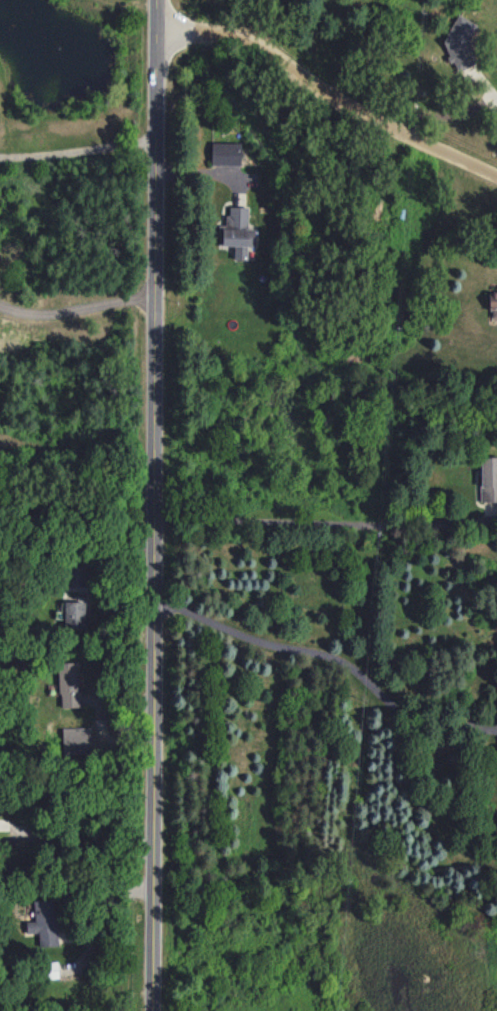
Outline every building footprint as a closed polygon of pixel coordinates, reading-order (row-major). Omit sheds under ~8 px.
[(441,46),(452,52),(447,61),(468,72),(475,57),(466,52),(479,25),(457,14),(441,46)] [(211,165),(240,165),(241,143),(211,142),(211,165)] [(247,260),(247,247),(254,247),(255,229),(248,229),(248,207),(229,207),(229,216),(226,216),(225,225),(220,225),(219,246),(234,246),(234,260),(247,260)] [(496,501),(496,457),(480,457),(480,502),(496,501)] [(81,565),(68,567),(70,577),(66,577),(68,588),(84,586),(81,565)] [(84,601),(64,602),(65,626),(85,626),(84,601)] [(58,663),(60,707),(79,707),(78,662),(58,663)] [(33,900),(34,921),(26,921),(27,933),(38,933),(39,946),(57,945),(56,900),(33,900)] [(47,979),(59,978),(58,961),(46,962),(47,979)]
